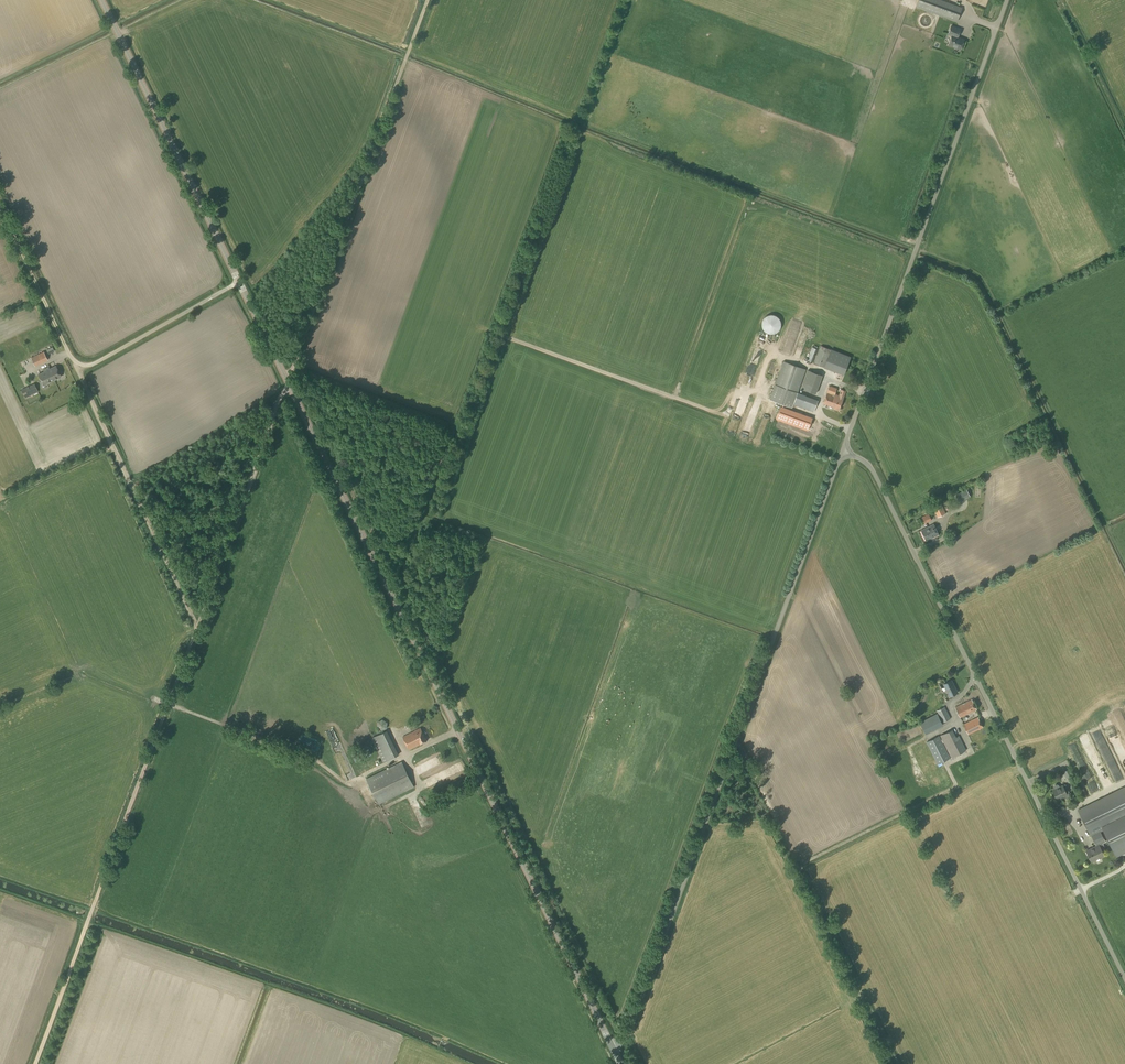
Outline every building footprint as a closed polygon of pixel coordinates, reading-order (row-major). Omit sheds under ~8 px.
[(916,6),(957,21),(962,8),(941,0),(919,0),(916,6)] [(961,49),(964,40),(958,37),(960,29),(951,26),(948,34),(952,35),(948,45),(961,49)] [(794,323),(791,333),(796,335),(800,325),(794,323)] [(775,350),(775,348),(775,346),(774,344),(772,343),(771,342),(769,341),(768,341),(766,341),(764,341),(762,342),(761,342),(759,344),(758,345),(758,347),(757,349),(757,350),(757,352),(758,354),(759,355),(760,356),(761,358),(763,359),(765,359),(766,359),(768,359),(770,358),(771,358),(773,356),(774,355),(775,354),(775,352),(775,350)] [(817,349),(818,347),(815,346),(815,348),(812,347),(807,361),(812,363),(818,349),(817,349)] [(819,350),(814,363),(824,367),(829,354),(831,349),(821,346),(819,350)] [(35,367),(49,360),(45,351),(31,358),(35,367)] [(814,411),(818,400),(798,393),(806,369),(783,361),(769,399),(792,408),(793,404),(814,411)] [(43,370),(44,372),(38,375),(43,385),(61,376),(56,366),(50,369),(49,367),(43,370)] [(816,394),(823,375),(807,370),(801,388),(816,394)] [(25,398),(39,392),(34,383),(21,390),(25,398)] [(830,385),(827,393),(823,403),(835,407),(834,409),(839,411),(844,397),(846,391),(841,389),(839,395),(835,394),(837,388),(830,385)] [(739,399),(732,419),(741,422),(748,402),(739,399)] [(813,417),(781,405),(776,418),(808,430),(813,417)] [(747,423),(742,439),(749,441),(754,426),(747,423)] [(731,425),(729,434),(736,436),(738,427),(731,425)] [(958,502),(970,496),(967,489),(955,494),(958,502)] [(942,506),(941,503),(933,507),(938,517),(946,513),(950,511),(947,504),(942,506)] [(923,524),(932,520),(929,514),(920,518),(923,524)] [(926,541),(939,535),(934,524),(921,530),(926,541)] [(949,696),(957,692),(951,680),(943,684),(949,696)] [(960,718),(977,710),(972,699),(955,707),(960,718)] [(943,723),(951,719),(945,707),(937,711),(943,723)] [(983,719),(990,715),(988,711),(981,715),(983,719)] [(937,713),(920,722),(926,734),(943,726),(937,713)] [(968,734),(983,727),(978,717),(963,724),(968,734)] [(388,725),(388,723),(387,721),(385,720),(384,719),(383,719),(381,720),(380,720),(379,721),(378,722),(377,722),(377,723),(377,725),(377,727),(378,728),(378,729),(380,730),(381,731),(382,731),(385,731),(387,729),(388,728),(388,726),(388,725)] [(1106,724),(1108,731),(1115,729),(1114,722),(1106,724)] [(899,734),(904,744),(922,735),(917,725),(899,734)] [(421,728),(415,731),(403,737),(409,749),(427,741),(421,728)] [(955,737),(952,730),(940,735),(942,739),(941,740),(939,736),(926,742),(938,764),(950,758),(943,743),(944,742),(951,758),(966,750),(958,736),(955,737)] [(383,762),(398,755),(389,735),(387,731),(372,738),(373,742),(383,762)] [(1113,742),(1122,761),(1124,760),(1124,749),(1120,739),(1113,742)] [(1087,763),(1079,745),(1071,749),(1079,767),(1087,763)] [(432,748),(422,751),(425,758),(434,754),(432,748)] [(345,751),(338,754),(346,772),(350,770),(350,769),(353,768),(345,751)] [(1098,771),(1097,771),(1105,788),(1112,784),(1097,751),(1090,754),(1098,771)] [(432,769),(443,763),(440,756),(428,762),(432,769)] [(379,804),(414,787),(402,762),(366,779),(379,804)] [(1054,788),(1054,790),(1053,790),(1057,799),(1064,795),(1065,799),(1070,796),(1068,793),(1066,793),(1063,785),(1060,787),(1059,786),(1058,785),(1057,784),(1056,784),(1055,785),(1054,786),(1054,787),(1054,788)] [(1096,846),(1086,851),(1091,861),(1095,858),(1096,859),(1104,855),(1101,848),(1104,847),(1102,843),(1105,842),(1100,831),(1103,830),(1115,855),(1124,850),(1124,787),(1078,810),(1091,836),(1096,846)]
